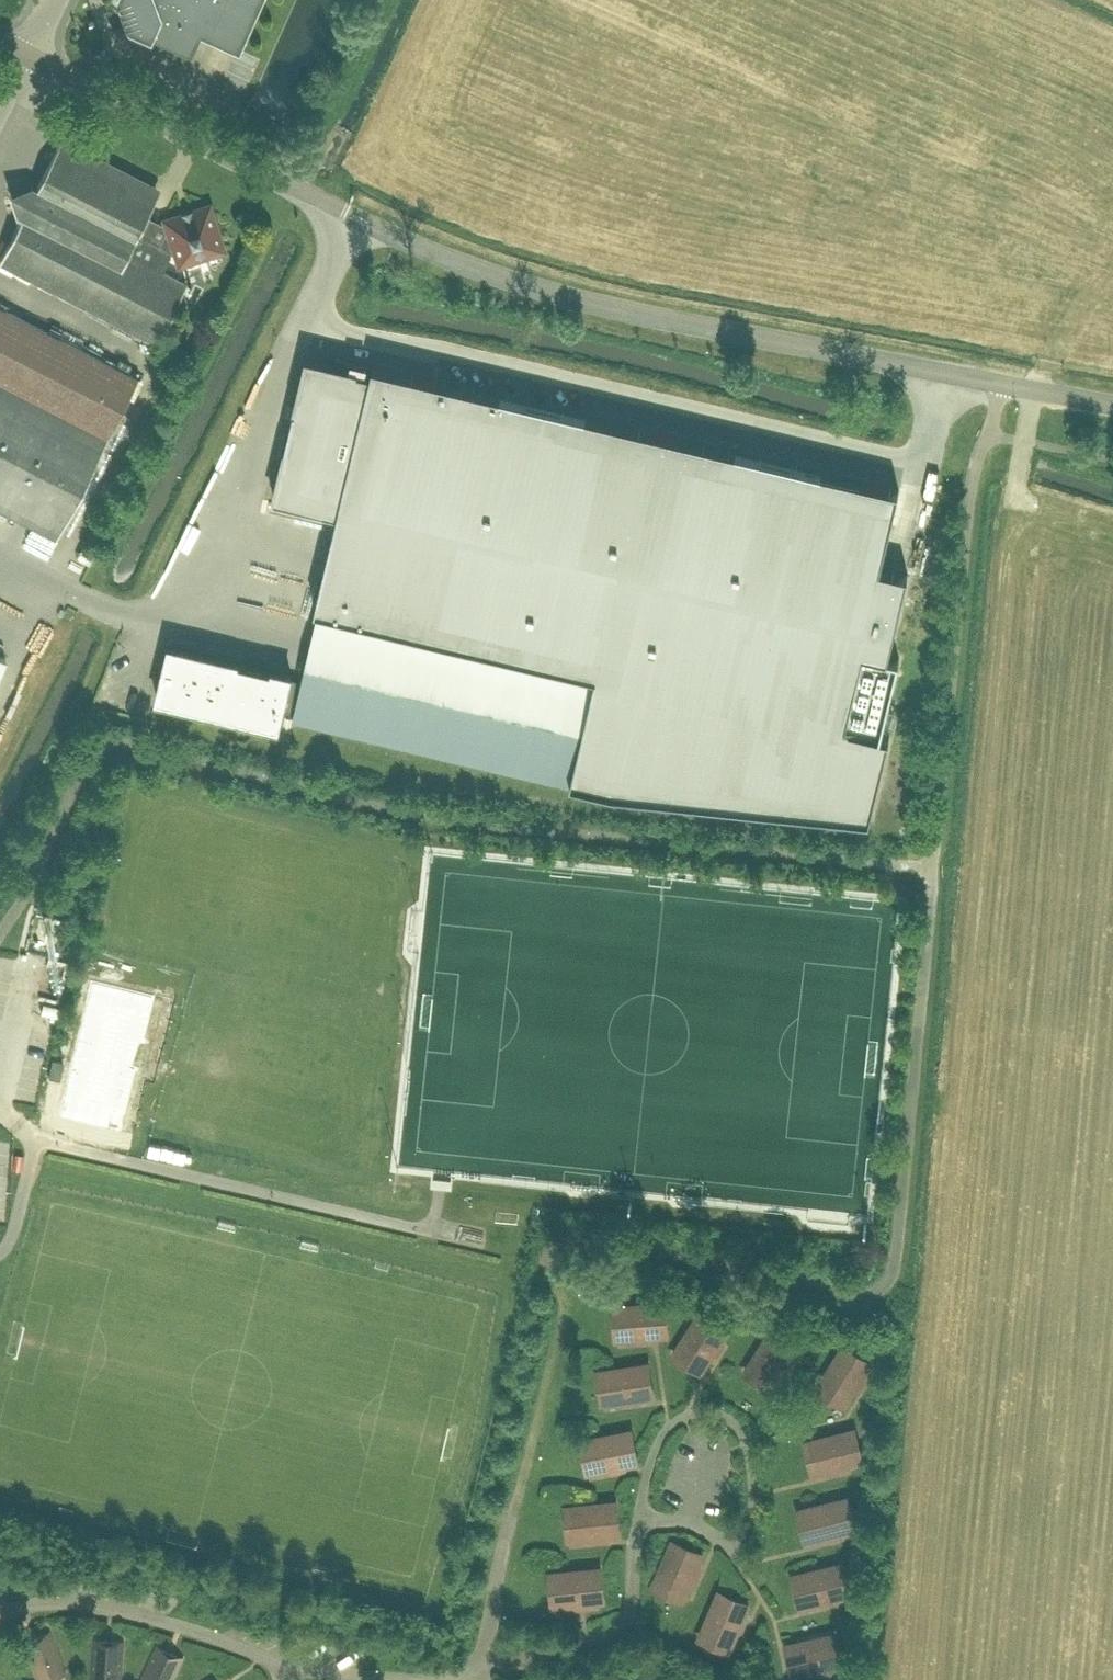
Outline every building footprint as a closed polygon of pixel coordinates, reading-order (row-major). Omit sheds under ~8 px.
[(128,23),(127,25),(147,34),(148,33),(189,51),(198,31),(237,49),(259,0),(120,0),(128,23)] [(16,214),(21,216),(119,266),(137,232),(141,225),(157,193),(59,142),(36,187),(31,184),(9,192),(16,214)] [(137,232),(119,266),(97,311),(155,341),(186,282),(163,270),(172,251),(179,255),(181,261),(223,247),(209,205),(168,219),(170,226),(164,237),(141,225),(137,232)] [(97,311),(119,266),(21,216),(0,257),(0,262),(97,311)] [(107,436),(137,376),(0,306),(0,508),(55,536),(107,436)] [(293,715),(571,781),(612,791),(870,818),(890,736),(881,734),(899,657),(889,654),(908,573),(881,566),(899,489),(374,364),(372,372),(307,357),(295,408),(286,447),(274,498),(338,513),(316,608),(319,609),(302,679),(290,676),(290,674),(171,645),(159,696),(278,725),(282,710),(294,713),(293,715)] [(138,1041),(144,1043),(145,1039),(143,1038),(153,996),(91,981),(58,1116),(120,1131),(135,1071),(137,1071),(138,1068),(131,1066),(138,1041)] [(483,1248),(501,1252),(503,1242),(485,1238),(483,1248)] [(614,1306),(617,1338),(666,1334),(663,1303),(614,1306)] [(674,1354),(700,1371),(727,1329),(700,1312),(674,1354)] [(798,1346),(772,1330),(745,1371),(772,1388),(798,1346)] [(843,1346),(817,1388),(844,1405),(870,1363),(843,1346)] [(647,1364),(598,1371),(603,1402),(652,1395),(647,1364)] [(861,1460),(854,1430),(806,1441),(813,1472),(861,1460)] [(630,1431),(582,1440),(588,1471),(636,1461),(630,1431)] [(847,1498),(799,1510),(806,1540),(854,1528),(847,1498)] [(615,1502),(566,1507),(569,1538),(618,1533),(615,1502)] [(673,1541),(653,1586),(682,1599),(701,1553),(673,1541)] [(841,1563),(793,1575),(800,1606),(849,1594),(841,1563)] [(599,1568),(550,1573),(553,1604),(602,1599),(599,1568)] [(728,1650),(748,1604),(719,1592),(700,1637),(728,1650)] [(36,1677),(62,1667),(49,1632),(23,1642),(36,1677)] [(835,1633),(787,1645),(794,1675),(842,1664),(835,1633)] [(120,1679),(123,1642),(95,1640),(93,1678),(120,1679)] [(182,1658),(157,1646),(141,1679),(172,1679),(182,1658)]
